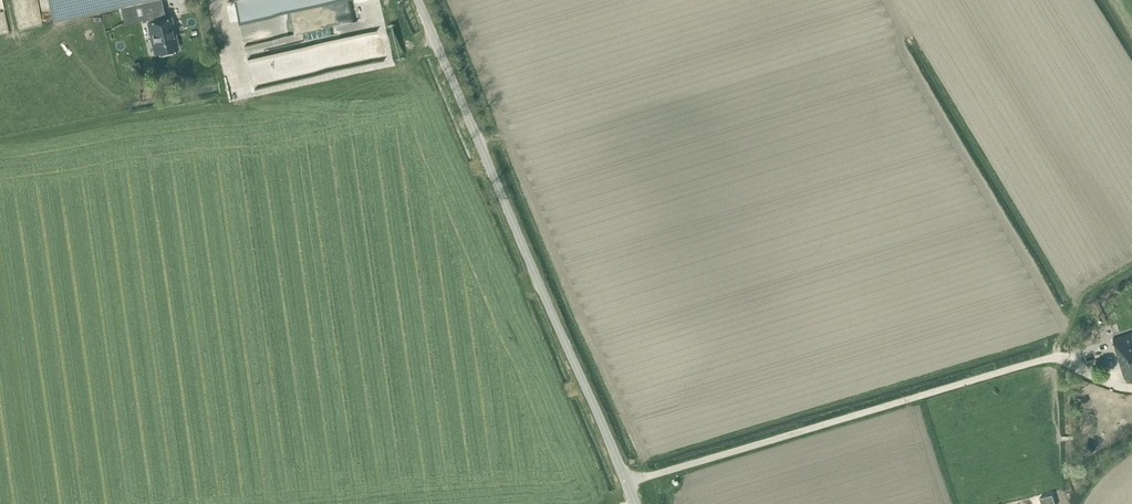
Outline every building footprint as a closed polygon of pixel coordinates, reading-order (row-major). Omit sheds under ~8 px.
[(10,29),(4,0),(0,0),(0,32),(10,29)] [(39,0),(15,0),(21,28),(44,23),(39,0)] [(53,20),(82,13),(99,10),(120,5),(124,22),(122,22),(122,23),(147,18),(151,36),(154,36),(158,52),(178,48),(174,34),(171,16),(168,17),(166,17),(165,16),(162,0),(49,0),(53,20)] [(240,21),(336,0),(236,0),(240,21)] [(1131,376),(1131,332),(1113,338),(1125,378),(1131,376)] [(1096,444),(1086,441),(1083,449),(1092,453),(1096,444)]
